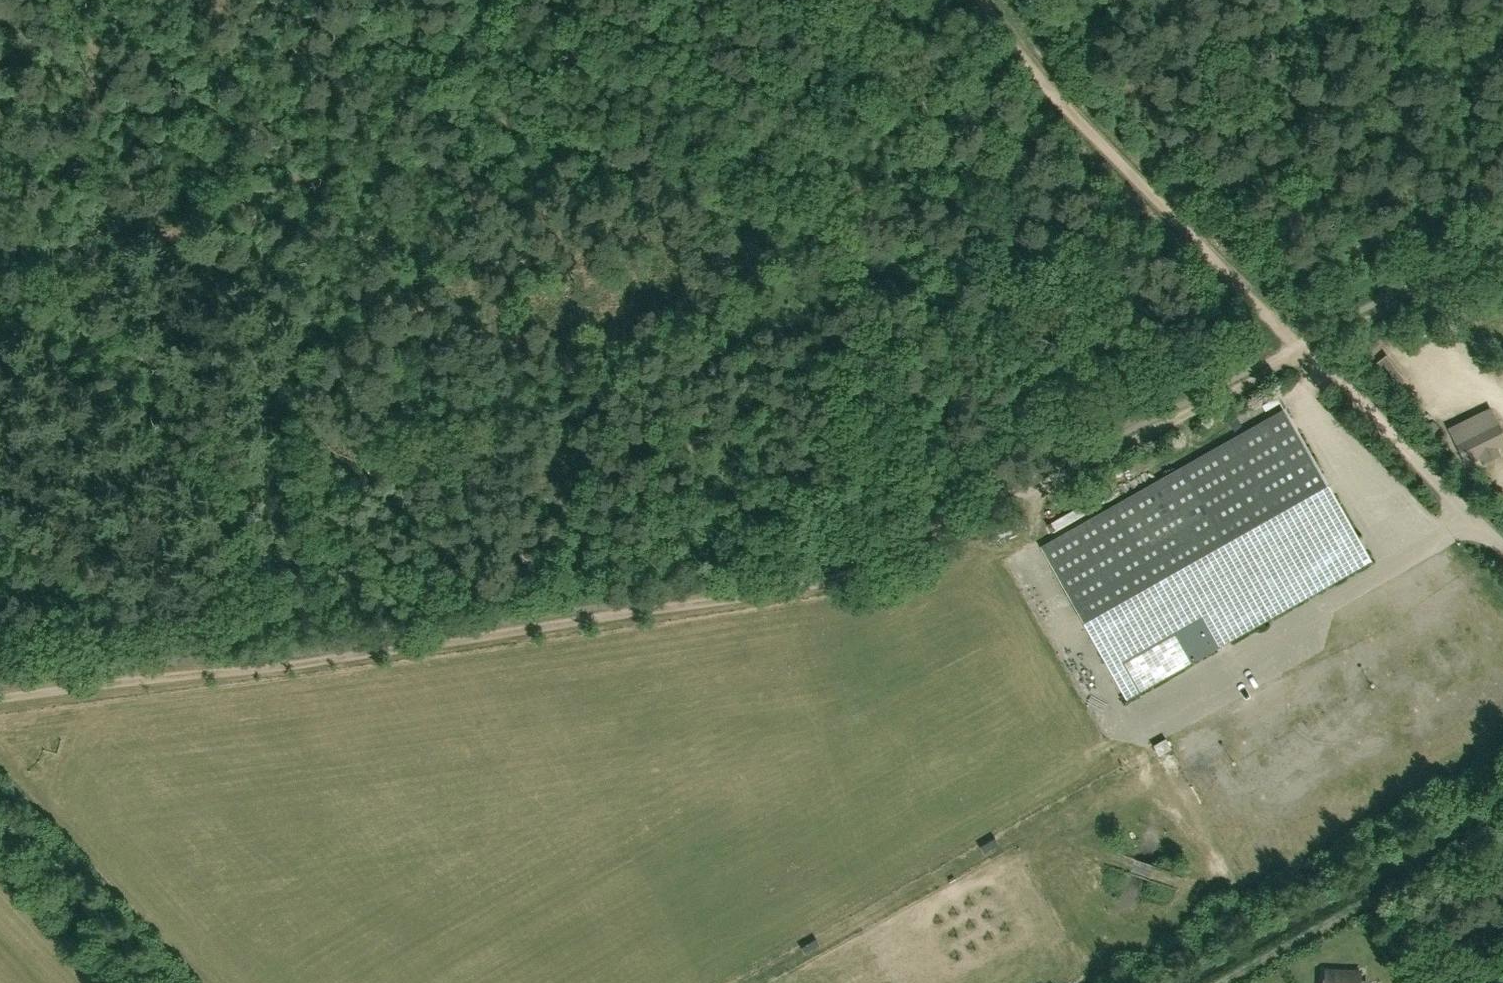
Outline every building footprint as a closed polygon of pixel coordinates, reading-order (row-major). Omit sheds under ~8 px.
[(1285,409),(1180,468),(1041,547),(1127,699),(1371,562),(1285,409)] [(1466,462),(1502,444),(1502,438),(1496,424),(1457,444),(1466,462)] [(1369,948),(1333,947),(1333,982),(1369,982),(1369,948)]
